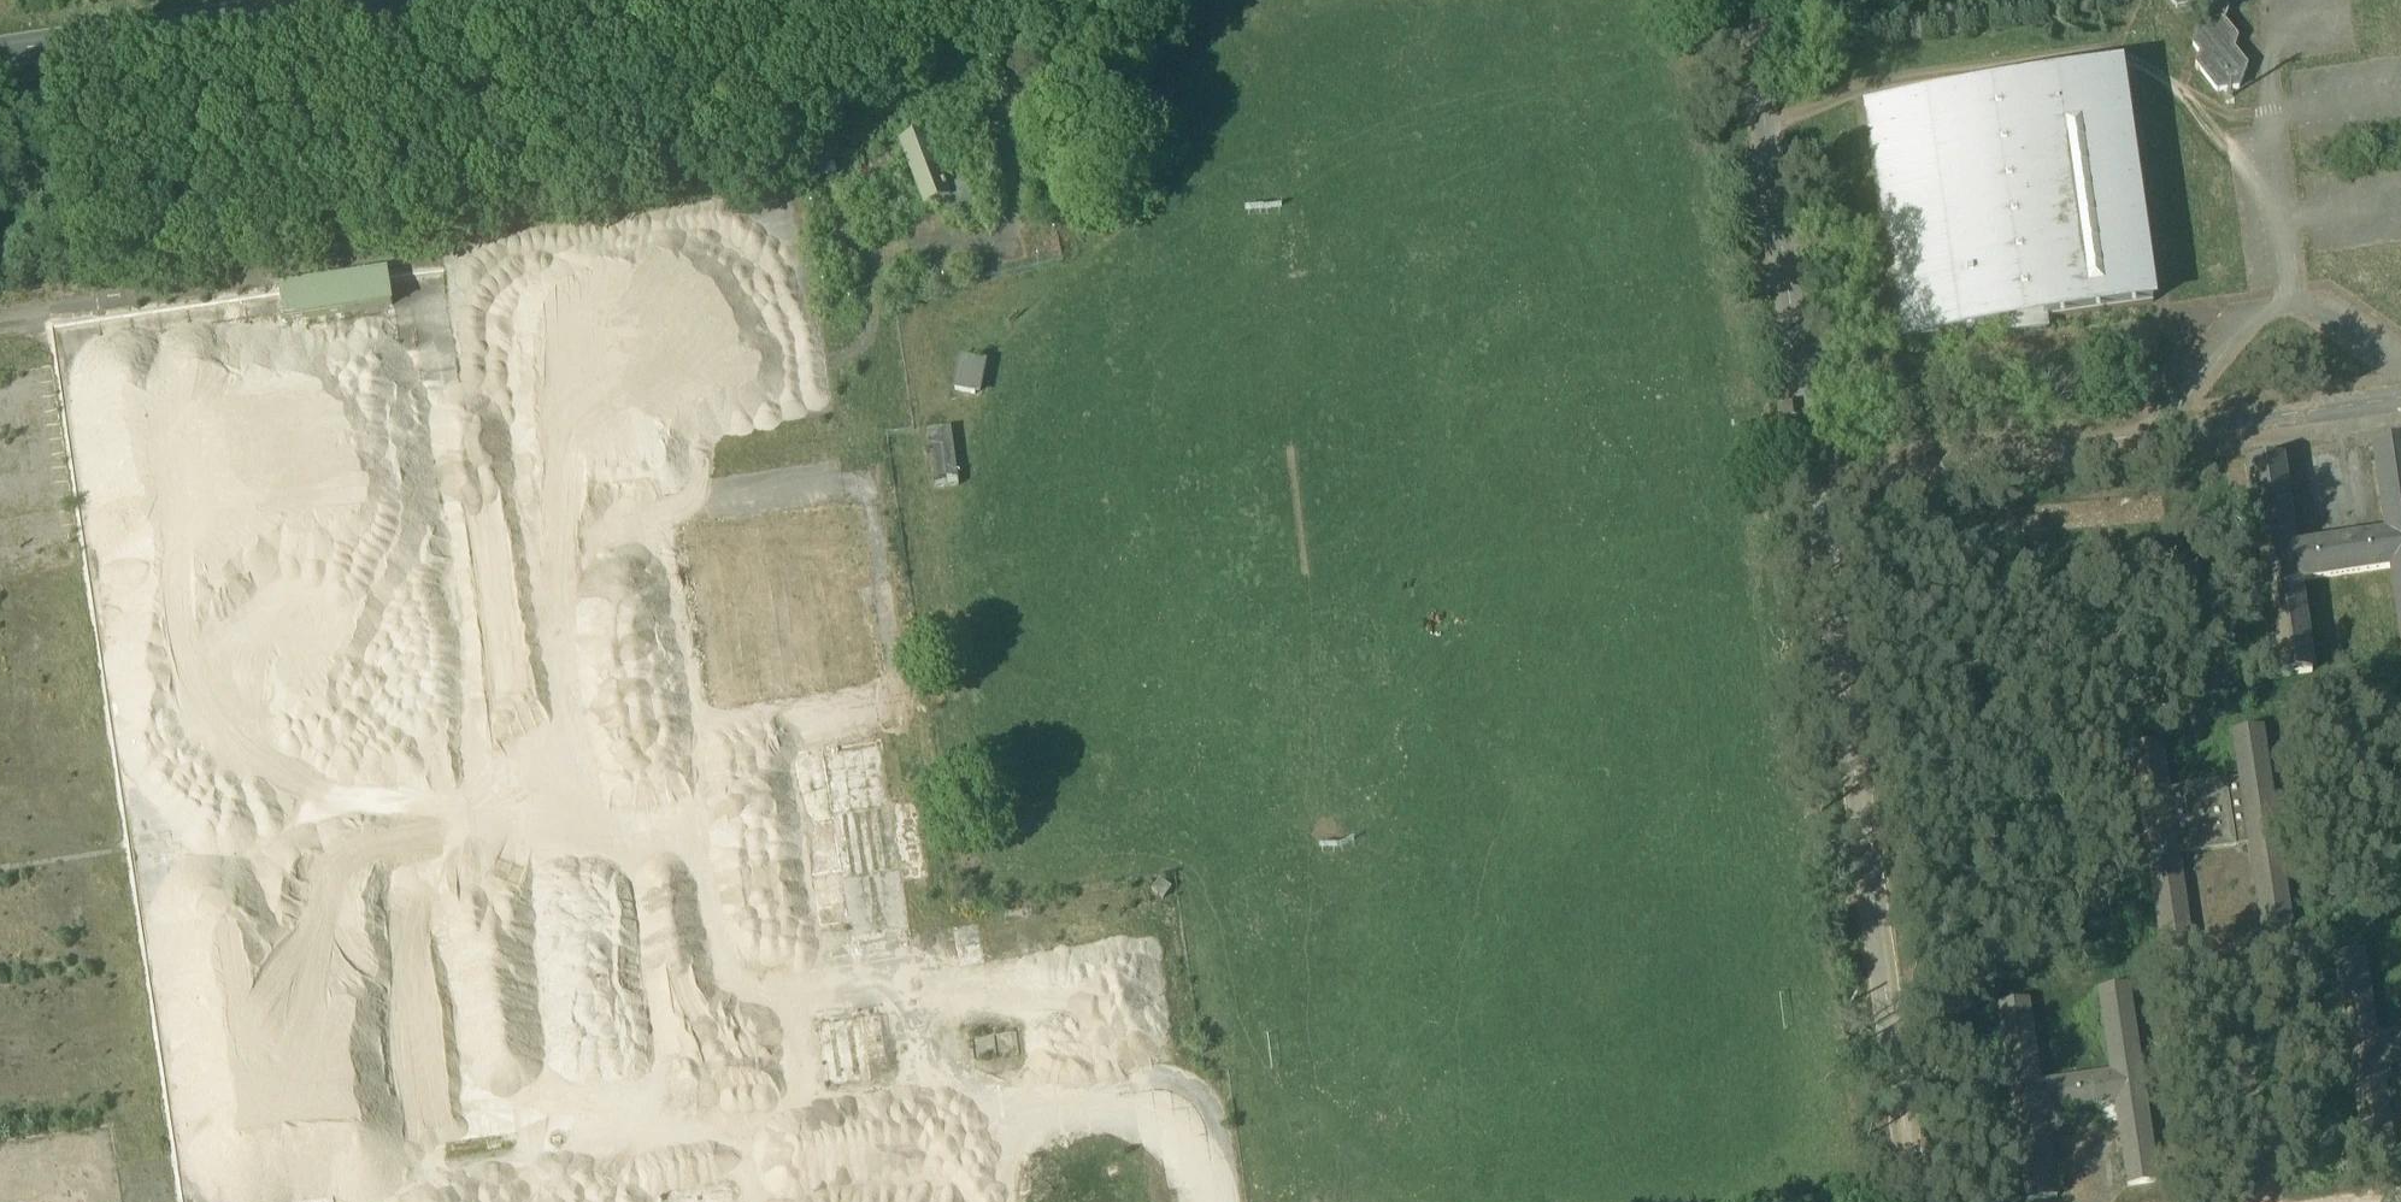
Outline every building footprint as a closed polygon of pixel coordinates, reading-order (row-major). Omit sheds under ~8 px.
[(2224,21),(2228,11),(2221,2),(2222,0),(2170,0),(2177,9),(2188,7),(2195,16),(2206,14),(2213,23),(2201,25),(2193,46),(2200,55),(2196,65),(2217,91),(2239,88),(2248,67),(2234,50),(2238,39),(2224,21)] [(1864,103),(1896,341),(2155,306),(2122,68),(1864,103)] [(949,202),(957,224),(982,215),(965,172),(942,181),(922,128),(916,130),(919,138),(900,145),(904,156),(910,170),(925,211),(934,208),(936,212),(943,209),(941,205),(949,202)] [(392,303),(387,271),(279,287),(284,320),(392,303)] [(954,392),(975,397),(982,363),(962,358),(954,392)] [(927,433),(935,491),(959,488),(951,430),(927,433)] [(2279,675),(2315,670),(2302,583),(2387,570),(2400,658),(2400,440),(2369,444),(2382,533),(2297,546),(2284,457),(2248,462),(2279,675)] [(310,1121),(499,1095),(427,568),(193,600),(199,646),(236,641),(244,700),(252,694),(294,747),(317,756),(327,728),(331,753),(391,828),(388,830),(417,866),(389,888),(403,894),(372,918),(388,938),(371,940),(371,942),(346,962),(349,985),(359,984),(359,983),(365,985),(319,1021),(327,1030),(321,1046),(298,1038),(310,1121)] [(2131,745),(2160,941),(2196,936),(2185,858),(2251,848),(2263,926),(2297,921),(2268,725),(2234,730),(2241,782),(2175,791),(2168,740),(2131,745)] [(873,737),(791,748),(799,810),(820,807),(833,905),(817,907),(819,925),(838,923),(840,943),(901,935),(894,881),(919,877),(908,797),(882,801),(873,737)] [(1152,893),(1163,901),(1171,890),(1160,882),(1152,893)] [(487,994),(496,993),(489,920),(480,920),(487,994)] [(947,925),(949,964),(983,962),(981,923),(947,925)] [(2359,1146),(2396,1140),(2385,1062),(2400,1060),(2400,1027),(2380,1030),(2367,942),(2331,948),(2359,1146)] [(1996,996),(2024,1194),(2061,1189),(2049,1109),(2118,1100),(2129,1179),(2167,1173),(2139,975),(2101,981),(2114,1069),(2045,1079),(2032,991),(1996,996)] [(862,1059),(880,1057),(874,1012),(811,1020),(818,1085),(864,1079),(862,1059)] [(657,1196),(659,1201),(736,1201),(733,1183),(657,1196)]
